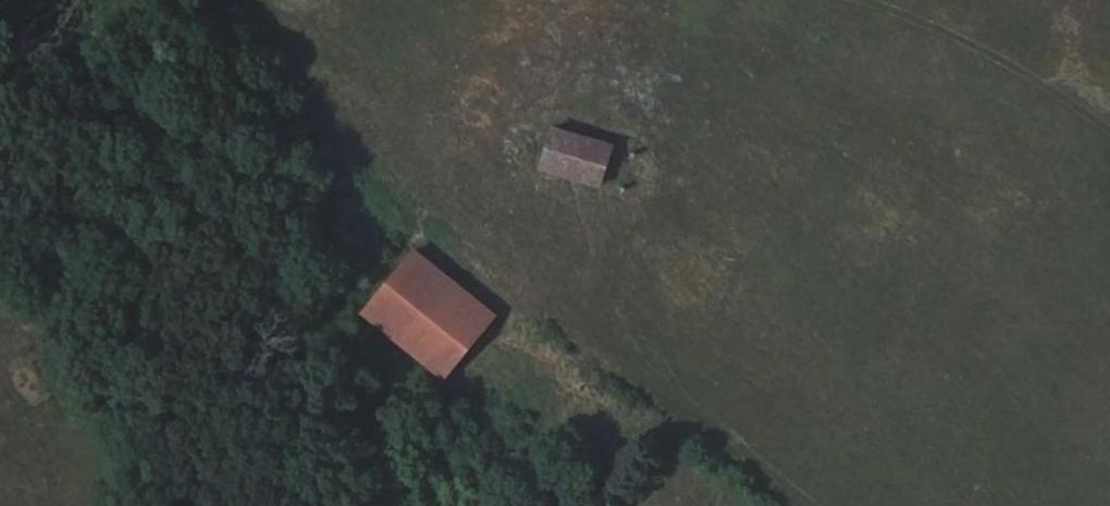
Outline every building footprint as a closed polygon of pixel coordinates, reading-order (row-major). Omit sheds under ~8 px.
[(612,185),(622,148),(555,130),(544,165),(612,185)] [(354,301),(368,313),(414,263),(397,249),(354,301)] [(414,263),(368,313),(446,379),(499,316),(422,252),(414,263)]
